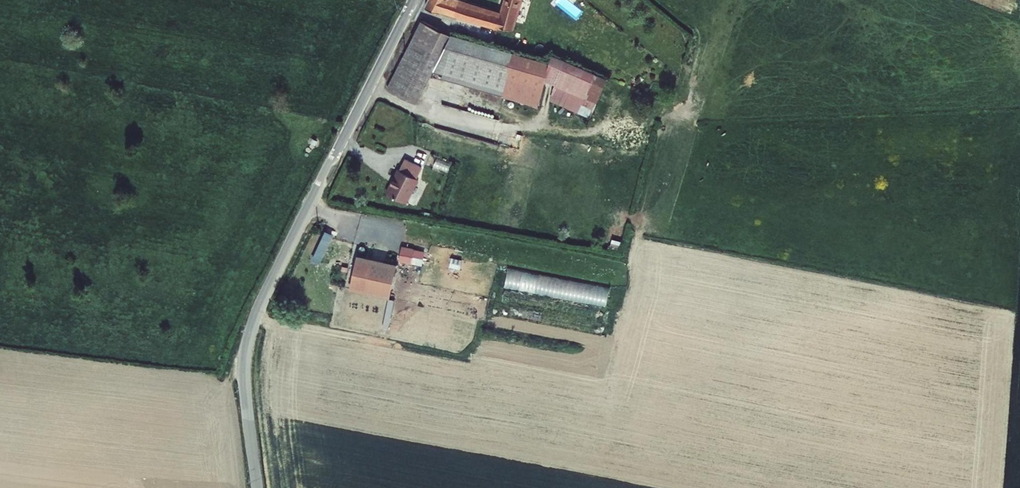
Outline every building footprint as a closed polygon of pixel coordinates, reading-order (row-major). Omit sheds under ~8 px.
[(425,7),(442,15),(443,11),(496,30),(496,28),(510,32),(511,28),(521,0),(505,0),(502,6),(498,3),(494,16),(448,0),(429,0),(425,7)] [(511,28),(526,34),(536,3),(552,9),(554,0),(521,0),(511,28)] [(550,64),(493,48),(456,39),(422,21),(394,76),(428,82),(433,73),(443,77),(441,80),(493,93),(498,94),(537,105),(547,81),(596,104),(613,66),(573,49),(567,62),(553,56),(550,64)] [(495,40),(422,21),(456,39),(493,48),(495,40)] [(394,76),(387,90),(401,97),(415,105),(428,82),(394,76)] [(402,155),(385,191),(406,201),(424,165),(402,155)] [(421,265),(425,250),(401,244),(397,259),(421,265)] [(390,295),(395,259),(354,253),(349,289),(390,295)] [(609,286),(506,267),(503,287),(606,306),(609,286)] [(542,307),(543,296),(502,292),(501,302),(542,307)] [(607,310),(555,301),(553,311),(605,320),(607,310)]
